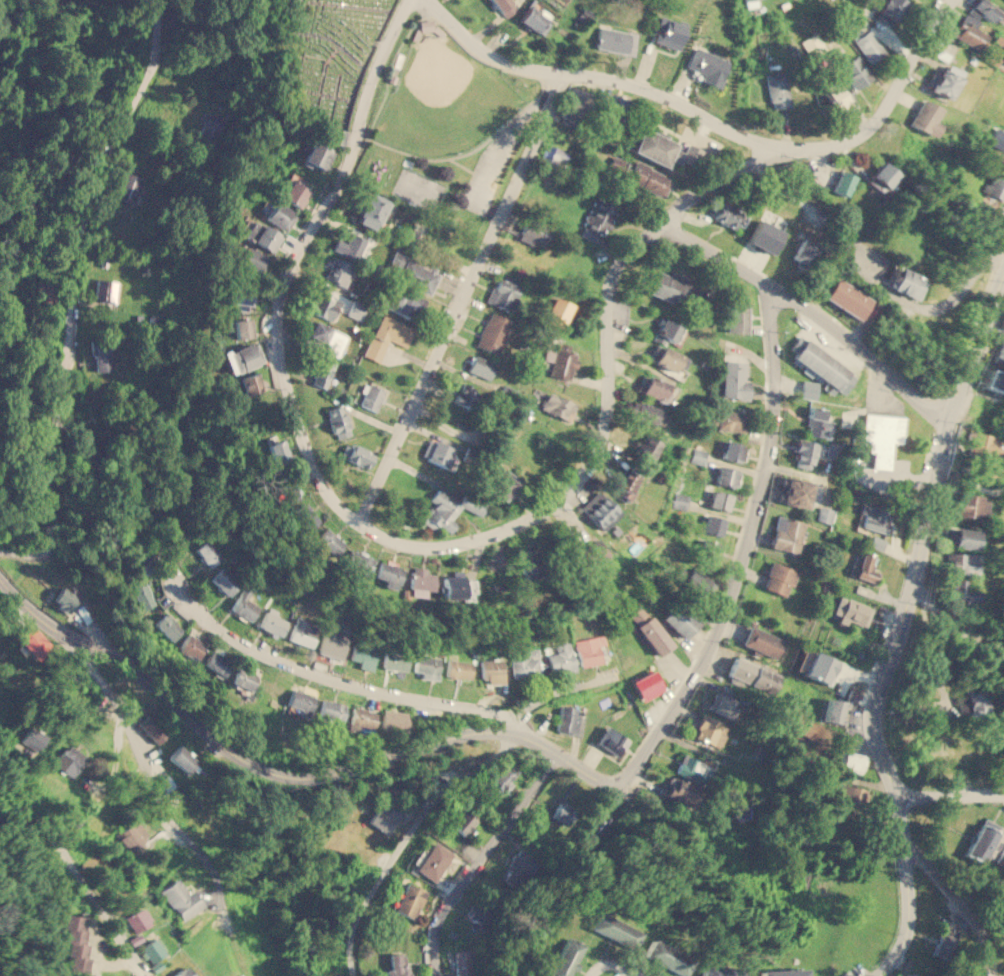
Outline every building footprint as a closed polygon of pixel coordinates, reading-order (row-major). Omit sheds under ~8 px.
[(510,0),(491,0),(504,18),(516,8),(510,0)] [(541,3),(536,0),(530,0),(518,20),(541,34),(553,15),(539,7),(541,3)] [(903,0),(886,0),(874,19),(888,28),(905,1),(903,0)] [(983,0),(968,0),(966,3),(990,22),(998,11),(983,0)] [(952,36),(978,49),(985,34),(974,28),(978,20),(964,13),(952,36)] [(685,23),(659,16),(652,42),(678,49),(685,23)] [(630,33),(599,26),(594,46),(625,53),(630,33)] [(869,63),(884,53),(869,29),(853,39),(869,63)] [(637,33),(630,32),(627,53),(635,54),(637,33)] [(801,40),(811,60),(826,52),(816,32),(801,40)] [(730,60),(693,46),(686,67),(703,73),(701,80),(720,87),(730,60)] [(851,89),(870,80),(858,54),(839,63),(851,89)] [(930,90),(947,99),(960,71),(943,62),(930,90)] [(764,73),(771,108),(790,105),(784,70),(764,73)] [(851,104),(839,77),(818,87),(831,113),(851,104)] [(577,126),(586,90),(571,86),(562,122),(577,126)] [(940,124),(934,121),(940,107),(921,98),(909,125),(934,136),(940,124)] [(213,147),(224,117),(205,110),(194,140),(213,147)] [(631,151),(666,167),(669,159),(680,164),(683,158),(695,164),(702,149),(687,142),(685,147),(641,128),(631,151)] [(300,149),(305,151),(302,160),(327,170),(335,149),(305,137),(300,149)] [(560,168),(566,150),(544,144),(539,162),(560,168)] [(1002,153),(983,191),(1003,202),(1003,154),(1002,153)] [(882,192),(897,173),(880,160),(865,180),(882,192)] [(663,196),(671,176),(635,161),(631,168),(627,167),(622,178),(663,196)] [(831,189),(845,196),(854,176),(841,169),(831,189)] [(304,208),(314,184),(288,173),(278,197),(304,208)] [(388,201),(368,192),(355,221),(374,230),(388,201)] [(595,241),(597,233),(606,235),(616,205),(592,197),(580,236),(595,241)] [(707,216),(734,228),(741,212),(714,199),(707,216)] [(266,219),(288,230),(297,212),(274,202),(266,219)] [(783,228),(760,216),(746,241),(770,253),(783,228)] [(518,238),(531,245),(532,241),(540,245),(549,227),(528,217),(518,238)] [(250,240),(274,252),(283,235),(259,222),(250,240)] [(332,248),(358,259),(366,239),(350,232),(346,242),(337,238),(332,248)] [(790,257),(803,266),(816,246),(802,238),(790,257)] [(257,277),(269,258),(246,245),(235,264),(257,277)] [(431,292),(438,271),(406,260),(409,252),(395,247),(389,265),(402,270),(398,281),(431,292)] [(353,264),(333,256),(324,278),(344,286),(353,264)] [(918,299),(927,279),(893,265),(885,285),(918,299)] [(700,290),(687,285),(690,278),(669,270),(668,274),(657,270),(649,293),(676,303),(678,297),(696,303),(700,290)] [(507,281),(496,277),(487,301),(512,311),(520,291),(515,289),(518,280),(508,276),(507,281)] [(871,299),(836,276),(823,297),(857,319),(871,299)] [(119,281),(97,278),(93,300),(115,304),(119,281)] [(230,303),(254,304),(255,287),(231,286),(230,303)] [(417,320),(426,298),(397,286),(388,308),(417,320)] [(310,311),(330,320),(340,300),(320,290),(310,311)] [(562,329),(572,303),(553,296),(544,322),(562,329)] [(360,320),(365,307),(351,303),(347,315),(360,320)] [(747,333),(748,306),(725,305),(724,332),(747,333)] [(474,345),(496,354),(511,321),(489,311),(474,345)] [(363,356),(379,361),(387,340),(406,346),(413,327),(379,314),(363,356)] [(251,337),(250,318),(232,319),(233,338),(251,337)] [(664,338),(679,344),(685,328),(661,318),(653,339),(662,343),(664,338)] [(322,350),(338,356),(347,334),(310,319),(304,334),(325,342),(322,350)] [(849,371),(800,333),(791,344),(797,349),(790,357),(824,383),(821,387),(831,394),(849,371)] [(1003,365),(1003,342),(999,340),(992,360),(1003,365)] [(113,369),(109,341),(88,344),(89,356),(94,355),(96,371),(113,369)] [(222,352),(228,374),(258,365),(251,343),(222,352)] [(648,361),(673,371),(680,353),(655,343),(648,361)] [(549,375),(570,380),(576,354),(555,349),(549,375)] [(489,379),(495,362),(473,354),(467,371),(489,379)] [(325,388),(336,361),(322,356),(311,382),(325,388)] [(743,379),(745,361),(724,359),(720,396),(747,399),(750,380),(743,379)] [(1002,392),(1003,385),(1003,373),(987,369),(982,387),(1002,392)] [(244,396),(263,390),(257,371),(238,377),(244,396)] [(667,384),(643,374),(636,390),(661,400),(667,384)] [(384,390),(363,380),(353,401),(374,411),(384,390)] [(800,397),(815,399),(817,381),(801,380),(800,397)] [(472,408),(478,387),(461,381),(454,402),(472,408)] [(567,421),(576,404),(546,389),(537,407),(567,421)] [(658,408),(632,399),(627,415),(652,424),(658,408)] [(326,408),(334,439),(350,434),(342,404),(326,408)] [(827,419),(829,409),(810,406),(804,434),(830,439),(834,420),(827,419)] [(744,432),(747,412),(720,408),(718,429),(744,432)] [(663,427),(666,414),(657,412),(653,424),(663,427)] [(903,415),(863,413),(862,439),(869,439),(868,451),(873,451),(872,467),(890,468),(891,442),(901,442),(903,415)] [(998,462),(1001,447),(1003,448),(1003,437),(970,430),(965,457),(998,462)] [(661,445),(642,434),(631,453),(650,464),(661,445)] [(273,464),(289,458),(282,438),(266,444),(273,464)] [(421,456),(444,466),(452,447),(428,438),(421,456)] [(720,458),(739,462),(743,444),(719,438),(717,447),(722,448),(720,458)] [(811,467),(816,442),(795,438),(793,452),(797,453),(795,464),(811,467)] [(368,468),(374,453),(352,443),(350,447),(344,443),(339,455),(368,468)] [(691,461),(703,464),(706,450),(694,447),(691,461)] [(500,500),(519,480),(502,465),(484,485),(500,500)] [(714,481),(736,487),(740,471),(718,465),(714,481)] [(609,491),(627,502),(634,491),(631,488),(637,477),(623,469),(609,491)] [(776,501),(806,508),(812,482),(783,475),(776,501)] [(279,490),(287,503),(303,493),(295,480),(279,490)] [(454,523),(448,518),(460,506),(439,487),(428,498),(433,502),(418,518),(431,529),(436,524),(445,532),(454,523)] [(707,506),(727,510),(730,494),(711,490),(707,506)] [(460,506),(480,515),(486,500),(467,492),(460,506)] [(958,492),(954,515),(983,520),(987,498),(958,492)] [(601,530),(620,512),(603,494),(592,504),(590,501),(581,510),(601,530)] [(860,510),(864,512),(860,526),(885,533),(891,516),(874,511),(876,502),(864,498),(860,510)] [(306,531),(319,520),(304,501),(290,512),(306,531)] [(816,519),(829,523),(833,509),(820,506),(816,519)] [(723,517),(705,514),(702,531),(719,535),(723,517)] [(768,545),(795,554),(805,523),(778,514),(768,545)] [(973,550),(976,530),(950,526),(947,545),(973,550)] [(314,539),(333,557),(345,544),(326,527),(314,539)] [(881,550),(885,540),(871,534),(867,544),(881,550)] [(713,558),(717,541),(700,536),(695,553),(713,558)] [(193,548),(208,567),(222,556),(207,537),(193,548)] [(589,564),(605,553),(595,537),(578,547),(589,564)] [(516,553),(524,574),(543,568),(536,547),(516,553)] [(373,557),(349,548),(343,567),(367,575),(373,557)] [(848,573),(875,582),(878,571),(870,569),(875,555),(862,551),(858,565),(852,563),(848,573)] [(977,574),(977,553),(946,552),(945,573),(977,574)] [(762,586),(786,597),(797,571),(773,561),(762,586)] [(382,587),(397,589),(401,565),(378,562),(375,577),(383,578),(382,587)] [(696,596),(709,582),(686,562),(674,576),(696,596)] [(240,582),(221,565),(209,579),(228,596),(240,582)] [(433,590),(434,573),(425,573),(426,567),(411,566),(409,595),(424,596),(424,590),(433,590)] [(474,578),(461,578),(461,570),(451,570),(451,576),(442,575),(441,598),(473,599),(474,578)] [(965,579),(950,579),(949,605),(980,606),(981,590),(965,589),(965,579)] [(137,610),(153,604),(145,581),(128,587),(137,610)] [(246,599),(254,586),(245,581),(229,610),(250,621),(259,606),(246,599)] [(72,613),(80,596),(60,586),(52,603),(72,613)] [(838,615),(836,621),(845,624),(847,620),(861,624),(867,604),(836,595),(831,612),(838,615)] [(660,618),(681,639),(697,622),(676,601),(660,618)] [(275,615),(277,610),(268,605),(257,627),(279,637),(287,621),(275,615)] [(657,655),(671,644),(642,605),(628,615),(657,655)] [(182,628),(164,611),(152,624),(170,641),(182,628)] [(310,647),(318,623),(295,616),(288,640),(310,647)] [(50,644),(30,622),(16,635),(36,656),(50,644)] [(741,643),(775,658),(783,639),(749,624),(741,643)] [(348,637),(323,629),(316,651),(340,659),(348,637)] [(204,644),(194,661),(176,649),(186,633),(204,644)] [(598,645),(606,643),(604,634),(574,639),(579,666),(601,662),(598,645)] [(553,644),(554,651),(547,652),(550,673),(574,669),(570,641),(553,644)] [(357,667),(372,670),(376,647),(352,643),(349,659),(358,660),(357,667)] [(381,666),(405,671),(409,652),(385,647),(381,666)] [(511,677),(539,676),(538,648),(530,648),(530,652),(510,653),(511,677)] [(212,674),(220,679),(231,662),(210,649),(201,663),(213,671),(212,674)] [(838,661),(812,651),(803,674),(829,684),(838,661)] [(414,670),(420,671),(420,678),(437,679),(439,655),(415,653),(414,670)] [(780,675),(734,656),(725,678),(745,686),(746,682),(772,693),(780,675)] [(471,661),(447,658),(445,676),(470,678),(471,661)] [(480,659),(481,683),(502,683),(501,659),(480,659)] [(229,683),(252,693),(259,676),(237,666),(229,683)] [(641,701),(662,687),(651,669),(629,682),(641,701)] [(707,707),(731,720),(737,708),(731,705),(738,691),(724,684),(719,693),(715,691),(707,707)] [(297,713),(308,717),(316,696),(293,688),(287,703),(300,707),(297,713)] [(972,717),(989,713),(983,689),(966,694),(972,717)] [(823,720),(842,724),(847,701),(828,697),(823,720)] [(318,715),(342,721),(346,704),(322,698),(318,715)] [(575,706),(559,705),(557,732),(583,734),(584,712),(575,712),(575,706)] [(376,711),(351,706),(347,725),(372,730),(376,711)] [(379,727),(403,732),(407,713),(383,708),(379,727)] [(167,733),(148,713),(137,723),(156,743),(167,733)] [(720,746),(729,723),(702,713),(693,736),(720,746)] [(51,731),(28,723),(21,743),(44,751),(51,731)] [(628,738),(606,725),(596,742),(618,756),(628,738)] [(72,776),(86,755),(66,742),(52,764),(72,776)] [(167,756),(186,773),(197,760),(179,744),(167,756)] [(833,766),(858,772),(862,756),(837,750),(833,766)] [(715,767),(683,753),(675,771),(707,784),(715,767)] [(490,801),(510,781),(509,780),(518,771),(507,761),(479,790),(490,801)] [(862,807),(866,789),(837,782),(832,799),(862,807)] [(367,821),(388,834),(404,807),(384,795),(367,821)] [(558,828),(560,821),(568,824),(574,808),(557,802),(553,814),(547,813),(543,823),(558,828)] [(601,839),(611,818),(591,809),(581,830),(601,839)] [(148,835),(136,818),(115,834),(128,850),(148,835)] [(436,882),(453,852),(432,840),(415,870),(436,882)] [(515,886),(523,873),(529,876),(538,861),(519,849),(501,877),(515,886)] [(159,890),(182,920),(203,905),(192,890),(188,892),(177,877),(159,890)] [(425,889),(402,881),(391,913),(415,921),(425,889)] [(134,933),(152,922),(142,905),(124,916),(134,933)] [(492,912),(474,905),(468,919),(486,927),(492,912)] [(641,930),(598,913),(591,930),(634,948),(641,930)] [(67,969),(83,971),(88,929),(80,928),(82,916),(65,914),(61,954),(69,955),(67,969)] [(955,937),(936,932),(930,954),(949,959),(955,937)] [(565,936),(547,975),(569,975),(583,944),(565,936)] [(140,947),(151,962),(164,952),(154,937),(140,947)] [(685,973),(692,956),(650,940),(643,958),(685,973)] [(406,951),(388,953),(390,968),(384,969),(385,975),(409,975),(406,951)] [(748,969),(702,965),(701,975),(748,975),(748,969)] [(806,968),(761,969),(761,975),(806,975),(806,968)]
